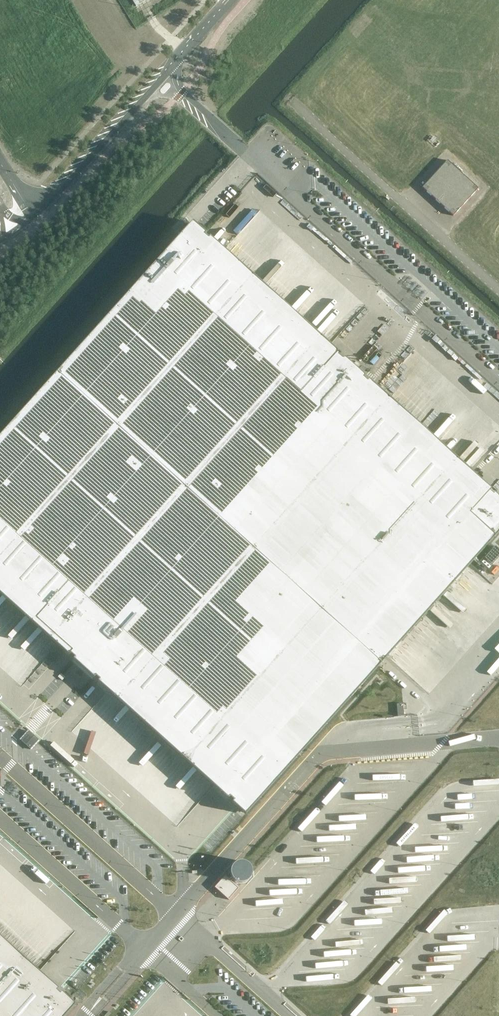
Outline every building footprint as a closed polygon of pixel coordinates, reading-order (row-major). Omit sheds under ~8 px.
[(479,190),(447,161),(422,188),(454,217),(479,190)] [(57,373),(381,663),(498,532),(498,500),(202,234),(191,224),(57,373)] [(0,436),(0,592),(247,812),(378,667),(381,663),(57,373),(0,436)] [(25,736),(21,741),(30,749),(38,740),(29,731),(25,736)] [(231,877),(234,880),(238,882),(243,882),(247,880),(250,877),(251,872),(250,867),(247,863),(243,861),(238,861),(234,863),(231,867),(230,872),(231,877)] [(239,888),(224,876),(214,887),(229,900),(239,888)] [(74,1005),(0,939),(0,1015),(64,1015),(74,1005)]
